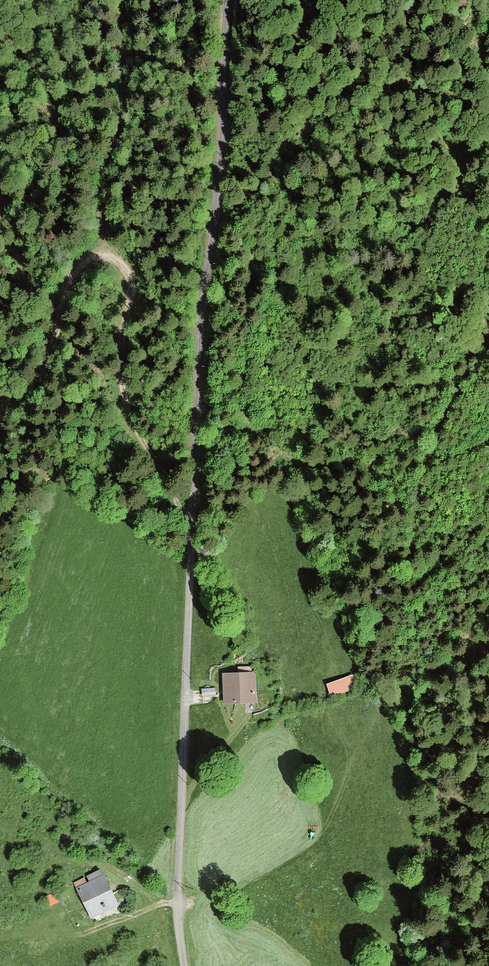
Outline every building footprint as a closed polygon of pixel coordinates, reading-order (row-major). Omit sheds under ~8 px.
[(253,673),(224,674),(226,703),(256,701),(254,684),(253,682),(253,673)] [(352,676),(327,684),(331,694),(355,686),(352,676)] [(74,883),(90,914),(102,909),(103,910),(104,910),(105,910),(106,910),(106,909),(107,909),(107,908),(107,907),(116,903),(108,888),(109,887),(107,883),(107,884),(100,870),(87,876),(90,882),(87,884),(84,878),(74,883)]
